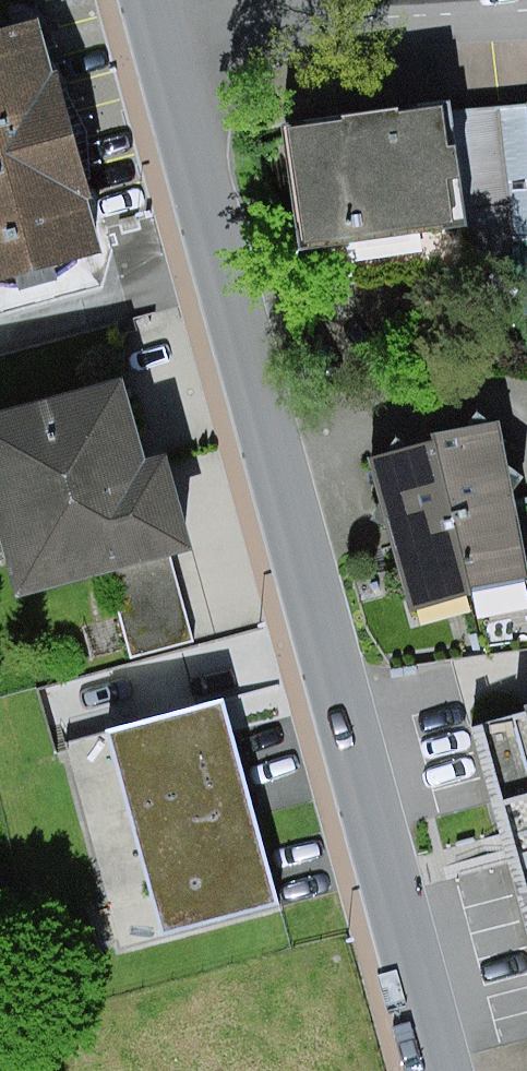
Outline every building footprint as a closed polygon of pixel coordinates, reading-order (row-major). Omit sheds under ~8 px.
[(0,29),(0,266),(58,250),(47,210),(77,202),(46,86),(17,94),(0,29)] [(283,235),(443,218),(432,117),(273,133),(283,235)] [(164,555),(138,453),(109,461),(91,393),(0,417),(0,597),(164,555)] [(430,446),(472,594),(526,579),(526,542),(493,416),(428,434),(430,446)] [(430,446),(372,462),(414,610),(472,594),(430,446)] [(152,923),(273,888),(221,707),(100,742),(152,923)] [(494,718),(526,847),(526,709),(494,718)]
